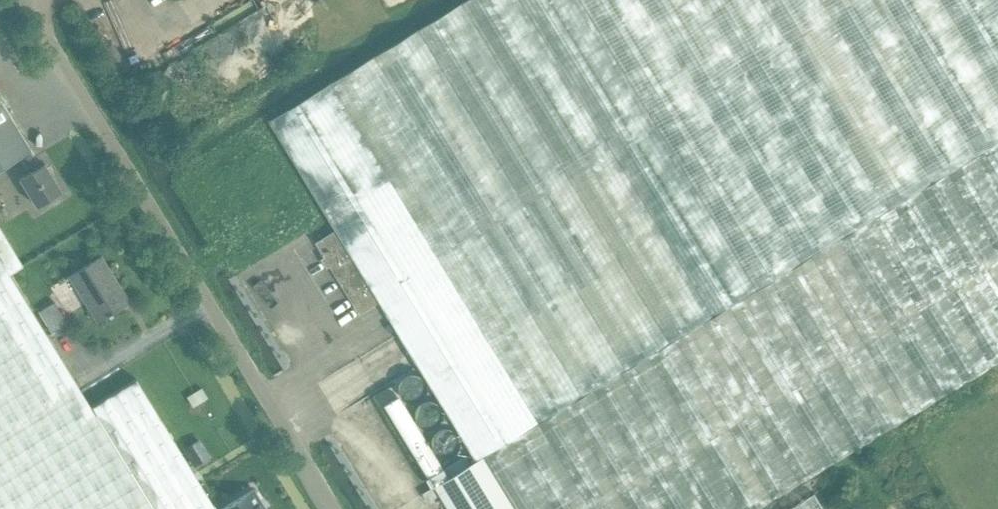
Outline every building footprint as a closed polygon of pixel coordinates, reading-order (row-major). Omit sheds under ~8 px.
[(375,55),(269,119),(336,230),(380,301),(476,459),(997,141),(997,0),(465,0),(375,55)] [(30,150),(0,101),(0,168),(30,150)] [(997,363),(997,143),(484,456),(517,508),(760,508),(801,484),(997,363)] [(44,163),(39,166),(31,153),(21,159),(29,172),(19,178),(36,206),(61,190),(44,163)] [(197,478),(138,379),(92,405),(12,274),(25,266),(0,225),(0,508),(146,508),(197,478)] [(360,313),(380,301),(336,230),(317,242),(360,313)] [(96,321),(122,305),(113,290),(119,287),(101,257),(69,276),(96,321)] [(54,301),(39,310),(51,331),(67,322),(54,301)] [(484,456),(436,486),(450,508),(517,508),(484,456)] [(197,478),(146,508),(215,508),(197,478)] [(438,496),(433,488),(423,494),(428,502),(438,496)] [(265,507),(254,489),(221,508),(261,508),(265,507)] [(791,508),(822,508),(814,495),(791,508)]
